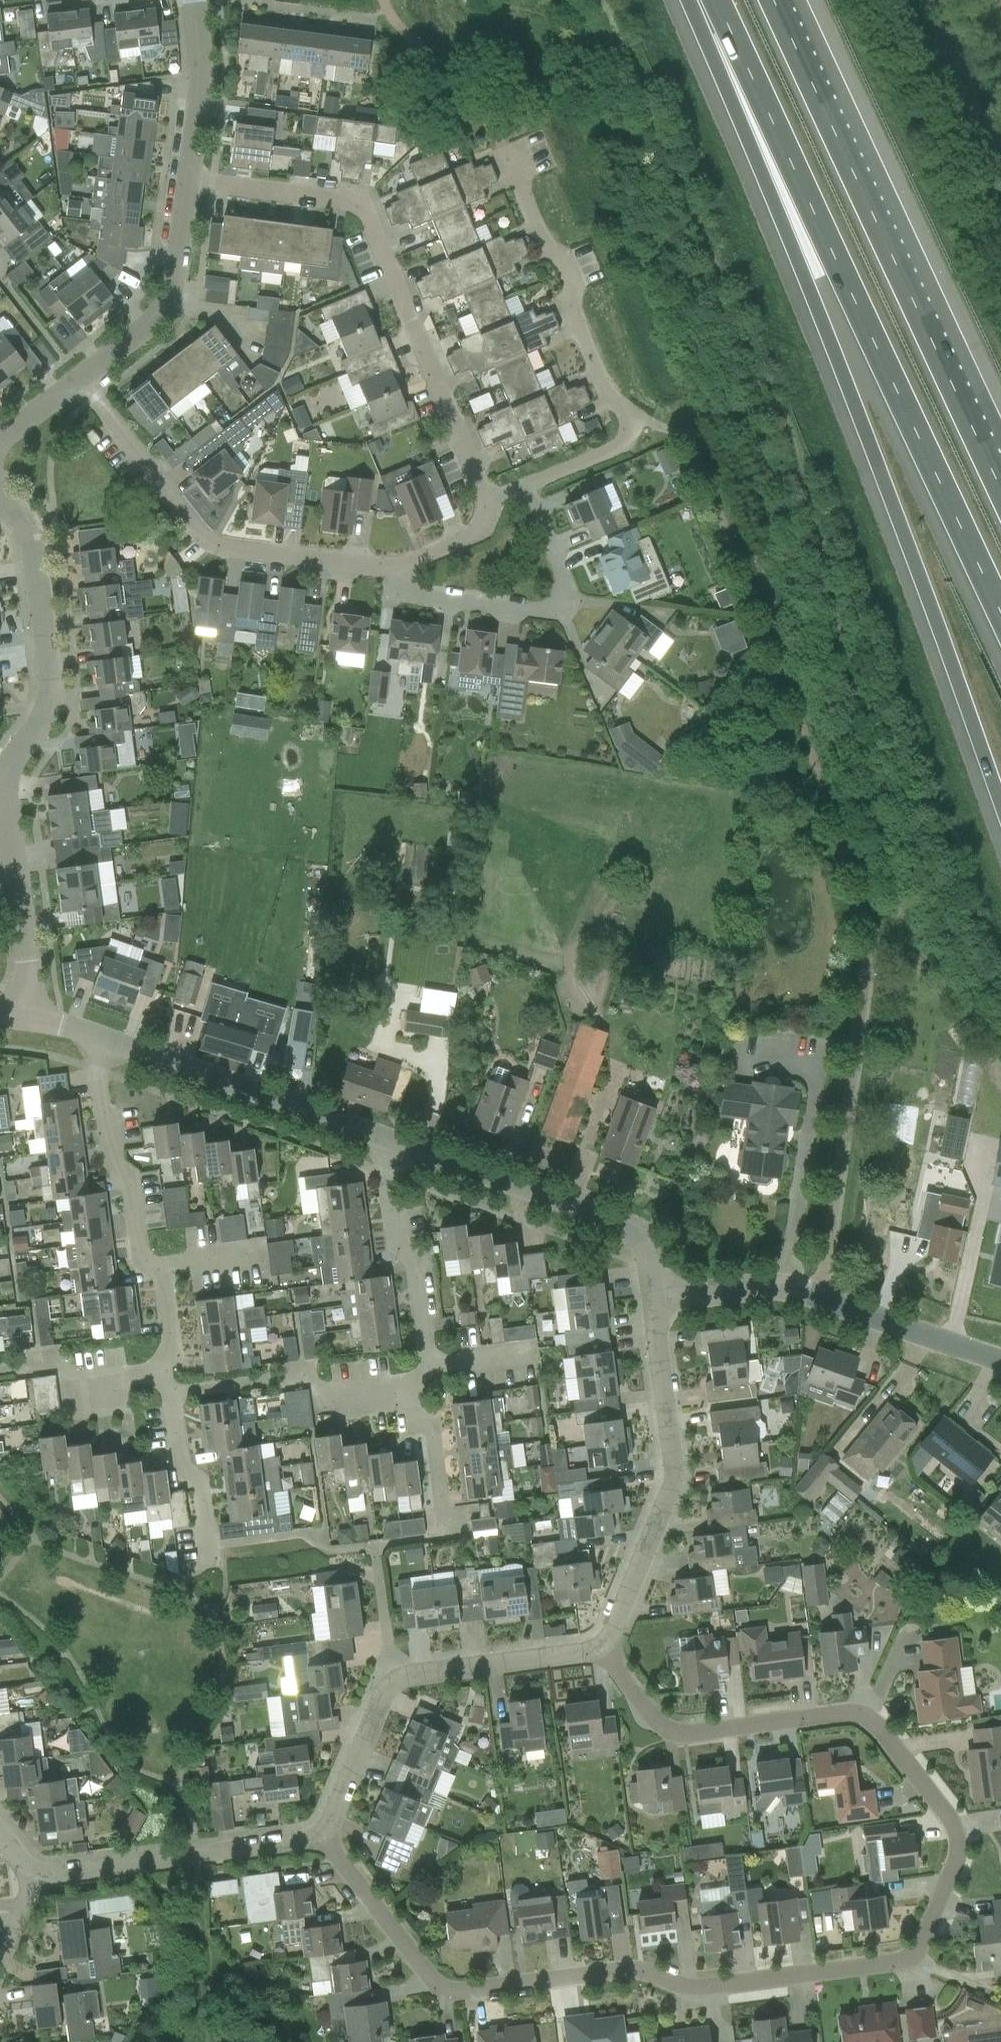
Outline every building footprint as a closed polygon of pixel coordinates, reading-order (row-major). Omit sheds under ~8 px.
[(135,12),(139,46),(141,61),(154,59),(160,54),(162,48),(178,46),(175,21),(164,23),(162,14),(156,14),(156,9),(135,12)] [(34,24),(32,10),(17,12),(19,26),(21,41),(36,39),(34,24)] [(108,63),(103,30),(102,22),(91,24),(89,10),(68,13),(72,49),(86,47),(91,61),(95,60),(95,61),(107,59),(108,64),(108,63)] [(103,30),(108,63),(121,62),(119,48),(139,46),(135,12),(114,15),(115,28),(103,30)] [(37,33),(38,43),(41,69),(54,67),(60,50),(72,49),(68,13),(47,16),(49,32),(37,33)] [(14,43),(14,42),(3,43),(0,15),(0,44),(14,43)] [(250,55),(248,70),(257,72),(264,21),(242,18),(237,53),(250,55)] [(264,21),(257,72),(267,73),(269,57),(281,59),(285,24),(264,21)] [(291,76),(300,77),(307,27),(285,24),(281,59),(293,61),(291,76)] [(324,65),(328,30),(307,27),(300,77),(310,79),(312,63),(324,65)] [(333,82),(343,83),(350,32),(328,30),(324,65),(335,66),(333,82)] [(355,69),(367,70),(372,35),(350,32),(343,83),(353,84),(355,69)] [(14,43),(0,44),(0,74),(9,73),(7,56),(16,55),(14,43)] [(244,70),(243,82),(253,84),(255,72),(244,70)] [(45,92),(55,91),(53,77),(43,78),(45,92)] [(87,77),(77,78),(78,86),(88,85),(87,77)] [(110,114),(120,116),(156,120),(159,98),(149,97),(151,82),(119,86),(118,93),(123,94),(121,107),(111,105),(110,114)] [(10,105),(15,94),(0,88),(0,101),(10,105)] [(310,94),(299,93),(297,107),(308,108),(310,94)] [(15,94),(10,105),(17,108),(21,97),(15,94)] [(285,108),(287,97),(276,96),(275,106),(276,107),(285,108)] [(325,97),(323,113),(337,115),(338,98),(325,97)] [(10,105),(0,101),(0,115),(5,117),(6,115),(10,105)] [(276,112),(268,111),(248,108),(246,125),(236,124),(233,146),(271,151),(276,112)] [(378,120),(380,110),(357,108),(356,118),(378,120)] [(54,128),(64,128),(64,112),(55,112),(54,128)] [(154,136),(156,120),(120,116),(118,128),(108,127),(107,136),(94,134),(148,141),(149,136),(154,136)] [(340,179),(350,180),(358,122),(317,117),(315,135),(336,138),(333,159),(331,159),(331,160),(343,162),(340,179)] [(421,143),(418,130),(358,122),(350,180),(359,182),(361,164),(373,166),(373,165),(371,164),(374,143),(395,146),(396,139),(421,143)] [(91,155),(99,157),(150,163),(152,147),(148,146),(148,141),(94,134),(91,155)] [(474,148),(471,140),(463,143),(466,151),(474,148)] [(233,146),(230,168),(268,173),(271,151),(233,146)] [(296,158),(293,176),(309,178),(313,152),(300,150),(299,159),(296,158)] [(442,151),(425,158),(441,196),(495,174),(491,165),(475,171),(471,161),(469,161),(470,163),(450,171),(442,151)] [(143,184),(143,185),(147,185),(150,163),(99,157),(97,177),(112,179),(112,180),(143,184)] [(384,209),(388,218),(441,196),(425,158),(409,165),(417,185),(397,193),(397,191),(395,192),(400,203),(384,209)] [(317,169),(316,178),(327,179),(328,170),(317,169)] [(21,207),(33,197),(21,181),(13,187),(7,178),(5,179),(0,172),(0,224),(21,207)] [(67,173),(60,172),(59,172),(60,182),(71,184),(73,174),(67,173)] [(441,196),(457,233),(473,226),(465,207),(485,199),(486,200),(487,200),(482,189),(498,182),(495,174),(441,196)] [(95,191),(94,199),(135,205),(136,199),(141,200),(143,185),(143,184),(112,180),(112,179),(97,177),(95,177),(93,190),(95,191)] [(432,220),(440,239),(457,233),(441,196),(388,218),(391,227),(407,220),(412,231),(413,231),(412,229),(432,220)] [(103,210),(101,222),(137,227),(139,211),(135,210),(135,205),(94,199),(93,208),(103,210)] [(82,203),(68,201),(66,216),(80,218),(82,203)] [(21,207),(0,224),(0,238),(6,246),(34,224),(21,207)] [(246,219),(244,219),(224,216),(223,225),(211,223),(207,253),(241,257),(246,219)] [(246,219),(241,257),(240,270),(261,273),(268,222),(246,219)] [(88,254),(121,272),(124,247),(134,249),(137,227),(101,222),(91,221),(90,230),(100,231),(97,258),(89,253),(88,254)] [(289,224),(286,224),(268,222),(261,273),(282,275),(289,224)] [(284,263),(301,265),(305,265),(310,227),(289,224),(282,275),(283,275),(284,263)] [(473,226),(457,233),(472,270),(525,247),(522,238),(506,245),(501,234),(500,235),(501,237),(481,245),(473,226)] [(22,242),(31,254),(52,238),(42,227),(22,242)] [(333,230),(312,227),(310,227),(305,265),(301,265),(299,277),(308,278),(338,282),(343,239),(332,237),(333,230)] [(431,277),(415,283),(418,292),(472,270),(457,233),(440,239),(448,258),(428,267),(427,265),(426,266),(431,277)] [(529,256),(525,247),(472,270),(487,307),(504,300),(496,280),(516,272),(516,274),(518,273),(513,262),(529,256)] [(345,276),(353,273),(344,251),(342,252),(338,277),(345,276)] [(88,254),(65,272),(95,311),(113,297),(104,285),(121,272),(88,254)] [(10,272),(15,281),(30,274),(25,265),(10,272)] [(463,294),(471,314),(487,307),(472,270),(418,292),(422,301),(438,294),(443,305),(444,304),(443,302),(463,294)] [(78,324),(95,311),(65,272),(48,284),(50,286),(39,295),(57,318),(67,310),(78,324)] [(307,291),(308,278),(299,277),(298,289),(307,291)] [(229,280),(228,292),(237,293),(238,281),(229,280)] [(205,302),(235,306),(237,293),(228,292),(207,289),(205,302)] [(340,339),(372,326),(367,313),(373,308),(365,290),(320,309),(325,323),(332,320),(340,339)] [(279,299),(271,298),(269,311),(278,312),(279,299)] [(504,300),(487,307),(503,343),(556,321),(553,312),(537,319),(532,308),(531,308),(532,311),(512,319),(504,300)] [(446,357),(449,366),(503,343),(487,307),(471,314),(479,333),(459,341),(458,339),(457,340),(462,351),(446,357)] [(455,319),(451,309),(443,312),(447,322),(455,319)] [(289,313),(278,312),(269,311),(267,323),(288,326),(289,313)] [(267,323),(266,335),(291,339),(295,314),(289,313),(288,326),(267,323)] [(560,330),(556,321),(503,343),(518,380),(535,373),(527,354),(547,346),(547,348),(549,347),(544,337),(560,330)] [(215,326),(197,339),(221,370),(217,372),(225,382),(232,377),(224,367),(238,356),(215,326)] [(348,358),(341,361),(347,374),(392,355),(385,337),(378,338),(372,326),(340,339),(348,358)] [(8,377),(9,377),(26,364),(19,355),(29,348),(14,328),(0,338),(0,367),(8,377)] [(266,335),(264,348),(290,351),(291,339),(266,335)] [(197,339),(180,353),(204,383),(217,372),(221,370),(197,339)] [(502,387),(518,380),(503,343),(449,366),(453,375),(469,368),(474,379),(475,378),(474,376),(494,368),(502,387)] [(264,348),(262,360),(282,369),(289,357),(290,351),(264,348)] [(180,353),(163,366),(187,396),(204,383),(180,353)] [(367,404),(399,390),(394,378),(400,373),(392,355),(347,374),(352,386),(359,383),(367,404)] [(260,364),(250,371),(266,391),(274,384),(280,373),(260,364)] [(163,366),(146,379),(170,409),(187,396),(163,366)] [(12,381),(9,377),(8,377),(0,367),(0,390),(12,381)] [(535,373),(518,380),(534,417),(587,395),(584,386),(568,393),(563,382),(562,382),(563,384),(543,392),(535,373)] [(232,377),(225,382),(232,392),(239,387),(232,377)] [(170,409),(146,379),(128,393),(136,402),(126,410),(150,440),(177,419),(170,409)] [(281,384),(286,396),(297,392),(291,379),(281,384)] [(477,431),(480,440),(534,417),(518,380),(502,387),(510,406),(490,415),(489,413),(488,413),(493,424),(477,431)] [(374,439),(420,420),(412,402),(405,403),(399,390),(367,404),(375,423),(368,426),(374,439)] [(489,393),(469,402),(474,414),(494,406),(489,393)] [(587,395),(534,417),(549,455),(566,448),(557,428),(577,420),(578,422),(579,421),(575,410),(591,403),(587,395)] [(240,420),(248,431),(261,421),(252,410),(240,420)] [(549,455),(534,417),(480,440),(484,448),(500,442),(504,452),(506,452),(505,450),(525,442),(533,462),(549,455)] [(226,493),(226,489),(243,475),(242,474),(244,472),(249,464),(240,451),(243,449),(237,440),(248,431),(240,420),(239,419),(228,428),(227,428),(224,430),(217,435),(199,450),(208,462),(192,475),(211,500),(213,498),(218,500),(226,493)] [(297,423),(300,430),(310,426),(308,419),(297,423)] [(583,425),(588,436),(602,430),(597,419),(583,425)] [(209,425),(217,435),(224,430),(216,420),(209,425)] [(199,450),(217,435),(209,425),(192,439),(188,442),(181,447),(165,459),(173,470),(182,462),(199,450)] [(321,441),(316,429),(302,435),(304,439),(321,441)] [(94,447),(94,446),(102,440),(93,430),(85,436),(94,447)] [(367,445),(371,454),(384,449),(380,439),(367,445)] [(689,497),(667,447),(657,451),(679,501),(689,497)] [(396,485),(415,529),(441,518),(433,499),(446,494),(432,461),(412,470),(415,478),(396,485)] [(252,521),(283,525),(285,505),(302,507),(306,474),(276,470),(275,483),(257,481),(254,503),(249,505),(248,516),(252,519),(252,521)] [(322,530),(350,534),(353,509),(367,511),(371,481),(348,479),(346,494),(324,491),(321,510),(325,510),(322,530)] [(385,491),(378,490),(375,509),(393,511),(385,491)] [(607,514),(597,490),(581,496),(582,499),(564,506),(574,529),(586,524),(587,527),(593,527),(598,539),(629,526),(621,508),(620,509),(607,514)] [(123,518),(123,521),(124,526),(135,525),(134,517),(123,518)] [(110,528),(102,529),(104,549),(113,548),(110,528)] [(607,575),(615,593),(630,586),(636,602),(652,596),(653,598),(657,596),(658,598),(666,595),(665,593),(669,591),(661,573),(644,580),(639,569),(642,568),(643,564),(635,545),(641,543),(636,532),(609,543),(613,553),(601,558),(603,564),(605,563),(610,574),(607,575)] [(133,560),(115,561),(113,548),(104,549),(74,553),(75,565),(81,564),(83,576),(85,576),(87,588),(87,589),(112,585),(135,582),(133,560)] [(238,596),(222,594),(224,580),(200,577),(194,627),(216,630),(215,642),(218,643),(232,645),(234,645),(235,632),(237,618),(236,618),(239,596),(238,596)] [(140,618),(135,582),(112,585),(87,589),(87,588),(78,589),(80,601),(86,600),(88,613),(90,613),(91,624),(91,625),(117,622),(117,621),(123,620),(140,618)] [(237,618),(235,632),(257,635),(255,648),(274,650),(277,623),(280,601),(279,601),(262,599),(264,585),(240,582),(238,596),(239,596),(236,618),(237,618)] [(314,655),(321,606),(303,604),(305,590),(281,587),(279,601),(280,601),(277,623),(299,626),(295,653),(314,655)] [(714,594),(721,610),(733,604),(726,588),(714,594)] [(188,599),(174,600),(175,614),(189,612),(188,599)] [(633,626),(613,611),(599,631),(634,658),(641,648),(648,653),(663,632),(641,615),(633,626)] [(365,654),(370,619),(334,614),(329,650),(365,654)] [(723,654),(746,647),(737,619),(715,626),(723,654)] [(132,644),(126,645),(123,620),(117,621),(117,622),(91,625),(91,624),(83,625),(85,638),(91,637),(93,649),(95,649),(96,661),(121,658),(121,657),(128,657),(134,656),(132,644)] [(397,675),(409,676),(415,624),(391,621),(387,657),(399,659),(397,675)] [(418,695),(420,677),(422,662),(435,663),(439,628),(415,624),(409,676),(407,694),(418,695)] [(461,649),(458,671),(457,681),(456,688),(477,690),(477,683),(500,686),(501,676),(490,674),(495,635),(467,631),(465,649),(461,649)] [(634,658),(599,631),(584,651),(603,665),(595,676),(618,693),(634,672),(627,667),(634,658)] [(517,649),(514,677),(501,676),(500,686),(496,717),(508,719),(513,679),(559,685),(563,651),(531,647),(531,651),(517,649)] [(99,685),(101,697),(143,691),(140,691),(139,682),(135,678),(131,679),(128,657),(121,657),(121,658),(96,661),(88,662),(90,674),(96,673),(97,685),(99,685)] [(385,704),(389,673),(372,671),(369,702),(385,704)] [(695,684),(699,699),(713,695),(708,680),(695,684)] [(183,690),(190,703),(197,699),(199,692),(196,687),(191,685),(183,690)] [(79,692),(82,708),(99,705),(97,689),(79,692)] [(91,735),(97,735),(97,734),(123,731),(131,730),(129,715),(139,714),(145,705),(143,691),(101,697),(103,709),(94,710),(96,722),(90,723),(91,735)] [(212,703),(211,695),(208,693),(200,694),(202,704),(212,703)] [(257,696),(255,710),(264,712),(266,698),(257,696)] [(311,721),(329,723),(330,708),(313,706),(311,721)] [(257,738),(260,719),(234,715),(231,734),(257,738)] [(668,750),(620,721),(608,740),(655,770),(668,750)] [(178,736),(192,734),(196,734),(195,723),(177,726),(178,736)] [(132,742),(131,730),(123,731),(97,734),(97,735),(99,746),(80,749),(81,761),(75,762),(76,774),(116,769),(116,767),(134,764),(131,742),(132,742)] [(621,749),(620,750),(617,754),(624,770),(643,773),(645,775),(648,775),(649,773),(650,772),(621,749)] [(48,796),(51,818),(105,811),(101,790),(97,790),(96,775),(66,779),(68,794),(48,796)] [(412,784),(412,798),(427,797),(426,784),(412,784)] [(475,794),(460,791),(457,805),(472,808),(475,794)] [(109,810),(105,811),(51,818),(54,840),(74,838),(76,852),(110,847),(123,845),(121,830),(112,831),(109,810)] [(173,824),(172,835),(186,836),(187,825),(173,824)] [(448,832),(447,845),(457,846),(459,833),(448,832)] [(58,869),(60,891),(115,883),(112,861),(111,861),(110,847),(76,852),(78,866),(58,869)] [(118,904),(115,883),(60,891),(63,913),(83,910),(85,924),(120,920),(118,904)] [(179,909),(178,901),(163,903),(164,911),(179,909)] [(340,923),(352,918),(349,909),(337,913),(340,923)] [(164,929),(178,930),(179,917),(166,916),(164,929)] [(92,992),(112,1000),(125,965),(132,946),(111,938),(108,946),(105,945),(74,949),(78,977),(95,983),(92,992)] [(140,988),(154,993),(164,965),(141,957),(144,950),(132,946),(125,965),(112,1000),(134,1007),(140,988)] [(466,971),(472,987),(491,980),(484,964),(466,971)] [(194,1004),(200,985),(202,977),(200,976),(184,971),(183,971),(175,999),(194,1004)] [(72,997),(78,981),(63,976),(65,994),(72,997)] [(314,985),(304,983),(303,993),(313,994),(314,985)] [(305,1041),(310,1013),(293,1010),(285,1057),(300,1060),(303,1040),(305,1041)] [(407,1012),(404,1032),(441,1037),(444,1018),(407,1012)] [(199,1049),(224,1056),(233,1026),(208,1019),(199,1049)] [(571,1144),(603,1056),(600,1055),(608,1033),(574,1020),(570,1032),(577,1035),(541,1133),(571,1144)] [(224,1056),(248,1063),(255,1033),(233,1026),(224,1056)] [(552,1069),(560,1045),(542,1039),(534,1064),(552,1069)] [(348,1066),(339,1094),(385,1110),(394,1081),(372,1074),(348,1066)] [(474,1124),(508,1137),(526,1083),(513,1078),(509,1071),(498,1066),(492,1069),(488,1082),(474,1124)] [(791,1093),(792,1088),(753,1083),(752,1087),(725,1083),(721,1115),(748,1119),(744,1150),(739,1154),(738,1164),(741,1168),(741,1172),(749,1173),(748,1178),(753,1178),(752,1183),(766,1185),(771,1181),(771,1176),(780,1178),(781,1172),(784,1169),(786,1157),(783,1153),(787,1125),(794,1126),(799,1094),(791,1093)] [(68,1087),(67,1088),(39,1091),(39,1094),(30,1095),(34,1129),(80,1123),(76,1099),(70,1100),(68,1087)] [(11,1128),(6,1095),(0,1096),(0,1129),(9,1128),(11,1128)] [(601,1155),(634,1167),(655,1108),(621,1096),(610,1126),(611,1126),(601,1155)] [(961,1160),(969,1120),(948,1115),(939,1155),(961,1160)] [(45,1139),(47,1153),(83,1148),(80,1123),(34,1129),(35,1140),(45,1139)] [(183,1172),(183,1169),(176,1123),(153,1126),(157,1159),(170,1157),(173,1174),(183,1172)] [(177,1123),(176,1123),(183,1169),(195,1168),(197,1184),(209,1182),(209,1177),(202,1132),(179,1135),(177,1123)] [(203,1131),(202,1132),(209,1177),(221,1175),(223,1192),(235,1190),(234,1186),(230,1152),(228,1140),(204,1143),(203,1131)] [(0,1135),(0,1152),(12,1150),(10,1134),(0,1135)] [(1000,1136),(993,1185),(1000,1186),(1000,1136)] [(48,1166),(39,1167),(40,1177),(86,1171),(83,1148),(47,1153),(48,1166)] [(254,1149),(230,1152),(234,1186),(247,1184),(249,1200),(260,1198),(254,1149)] [(89,1194),(86,1171),(40,1177),(32,1178),(33,1186),(41,1185),(51,1184),(53,1199),(69,1197),(89,1195),(105,1193),(105,1192),(89,1194)] [(316,1212),(320,1212),(320,1213),(365,1206),(361,1182),(332,1186),(330,1174),(304,1177),(306,1190),(313,1190),(316,1212)] [(61,1212),(62,1222),(108,1217),(105,1193),(89,1195),(69,1197),(71,1211),(61,1212)] [(928,1255),(954,1261),(968,1202),(941,1196),(928,1255)] [(165,1205),(163,1205),(164,1216),(189,1214),(187,1202),(177,1203),(165,1205)] [(365,1206),(320,1213),(324,1236),(368,1231),(365,1206)] [(24,1210),(9,1212),(11,1227),(26,1225),(24,1210)] [(194,1213),(196,1226),(206,1225),(204,1212),(194,1213)] [(189,1214),(164,1216),(166,1230),(196,1226),(194,1213),(189,1214)] [(230,1216),(233,1241),(246,1240),(243,1215),(230,1216)] [(221,1243),(233,1241),(230,1216),(218,1218),(221,1243)] [(62,1247),(66,1247),(112,1240),(108,1217),(62,1222),(64,1232),(60,1233),(62,1247)] [(268,1238),(280,1236),(278,1219),(265,1221),(268,1238)] [(472,1269),(467,1236),(465,1225),(440,1228),(445,1261),(457,1259),(459,1276),(472,1274),(472,1269)] [(324,1236),(325,1250),(327,1261),(371,1255),(368,1231),(324,1236)] [(490,1233),(467,1236),(472,1269),(484,1267),(486,1285),(496,1283),(498,1295),(496,1278),(497,1278),(493,1247),(492,1245),(490,1233)] [(12,1238),(14,1252),(26,1251),(24,1236),(12,1238)] [(115,1264),(112,1240),(66,1247),(69,1270),(115,1264)] [(266,1243),(268,1258),(290,1255),(294,1255),(293,1240),(266,1243)] [(547,1277),(544,1252),(518,1256),(516,1242),(492,1245),(493,1247),(497,1278),(496,1278),(498,1295),(511,1293),(511,1294),(531,1291),(529,1280),(547,1277)] [(997,1244),(992,1286),(1000,1287),(1000,1244),(997,1244)] [(292,1273),(290,1255),(268,1258),(271,1276),(292,1273)] [(371,1255),(327,1261),(328,1267),(320,1268),(322,1285),(345,1282),(375,1278),(371,1255)] [(18,1278),(28,1276),(26,1262),(16,1263),(18,1278)] [(89,1292),(98,1291),(98,1290),(118,1287),(115,1264),(69,1270),(70,1281),(71,1281),(72,1293),(82,1292),(82,1293),(89,1292)] [(582,1285),(580,1273),(557,1276),(559,1290),(566,1289),(568,1310),(613,1304),(611,1291),(604,1291),(603,1283),(582,1285)] [(28,1276),(18,1278),(21,1300),(31,1298),(28,1276)] [(375,1278),(345,1282),(347,1290),(341,1291),(343,1307),(393,1300),(390,1276),(375,1278)] [(90,1306),(92,1316),(137,1310),(134,1285),(118,1287),(98,1290),(98,1291),(89,1292),(90,1306)] [(309,1302),(307,1288),(294,1290),(296,1304),(309,1302)] [(196,1301),(200,1327),(265,1318),(264,1307),(233,1311),(232,1296),(196,1301)] [(50,1322),(47,1297),(35,1299),(38,1323),(50,1322)] [(351,1319),(352,1330),(397,1324),(393,1300),(343,1307),(344,1321),(351,1319)] [(565,1345),(589,1342),(609,1339),(608,1327),(607,1317),(615,1316),(613,1304),(568,1310),(571,1331),(564,1332),(564,1334),(554,1335),(555,1346),(565,1345)] [(140,1333),(137,1310),(92,1316),(93,1326),(103,1325),(105,1338),(140,1333)] [(314,1335),(311,1310),(298,1311),(301,1337),(314,1335)] [(461,1326),(475,1325),(474,1310),(459,1312),(461,1326)] [(30,1314),(0,1318),(0,1329),(31,1325),(30,1314)] [(505,1342),(501,1317),(489,1319),(492,1344),(505,1342)] [(266,1326),(265,1318),(200,1327),(203,1350),(238,1345),(238,1344),(252,1342),(250,1328),(266,1326)] [(53,1345),(50,1322),(38,1323),(41,1347),(53,1345)] [(363,1339),(364,1352),(400,1347),(397,1324),(352,1330),(353,1340),(363,1339)] [(535,1324),(523,1326),(525,1340),(537,1338),(535,1324)] [(0,1329),(0,1339),(20,1336),(20,1332),(32,1330),(31,1325),(0,1329)] [(710,1366),(757,1360),(745,1361),(742,1341),(750,1340),(748,1325),(698,1332),(701,1352),(708,1353),(710,1366)] [(798,1328),(784,1329),(785,1345),(799,1344),(798,1328)] [(317,1358),(314,1335),(301,1337),(304,1360),(317,1358)] [(298,1361),(295,1336),(282,1338),(286,1362),(298,1361)] [(574,1356),(577,1378),(622,1372),(620,1359),(613,1360),(612,1350),(611,1351),(609,1339),(589,1342),(565,1345),(567,1357),(574,1356)] [(240,1359),(238,1345),(203,1350),(206,1373),(251,1367),(250,1357),(240,1359)] [(854,1408),(863,1382),(851,1378),(858,1359),(844,1355),(843,1357),(819,1349),(808,1380),(836,1390),(833,1400),(854,1408)] [(757,1396),(755,1382),(760,1381),(760,1377),(762,1376),(761,1365),(758,1364),(757,1360),(710,1366),(712,1379),(705,1383),(708,1403),(757,1396)] [(786,1394),(798,1391),(799,1369),(790,1373),(784,1383),(786,1394)] [(573,1401),(575,1414),(599,1410),(597,1397),(617,1395),(616,1386),(624,1385),(622,1372),(577,1378),(580,1400),(573,1401)] [(56,1375),(32,1379),(34,1392),(57,1388),(56,1375)] [(57,1388),(34,1392),(35,1404),(59,1401),(57,1388)] [(538,1407),(537,1392),(536,1388),(527,1388),(528,1408),(538,1407)] [(285,1405),(310,1401),(309,1390),(283,1393),(285,1405)] [(502,1422),(501,1412),(503,1412),(502,1397),(453,1404),(456,1429),(502,1422)] [(203,1429),(253,1422),(251,1422),(249,1408),(246,1409),(245,1399),(199,1404),(203,1429)] [(780,1401),(782,1414),(794,1411),(792,1399),(780,1401)] [(37,1416),(61,1413),(59,1401),(35,1404),(37,1416)] [(287,1417),(312,1414),(310,1401),(285,1405),(281,1406),(282,1418),(287,1417)] [(917,1426),(889,1403),(842,1461),(870,1483),(917,1426)] [(765,1423),(760,1420),(758,1406),(709,1412),(712,1432),(719,1433),(721,1446),(756,1442),(756,1439),(763,1438),(766,1433),(765,1423)] [(584,1424),(586,1446),(631,1440),(629,1427),(622,1428),(621,1419),(600,1421),(599,1410),(575,1414),(577,1425),(584,1424)] [(287,1417),(288,1430),(314,1427),(312,1414),(287,1417)] [(541,1417),(530,1418),(531,1433),(542,1432),(541,1417)] [(970,1484),(992,1458),(943,1418),(921,1444),(970,1484)] [(253,1422),(203,1429),(206,1453),(222,1451),(221,1450),(251,1446),(249,1438),(255,1437),(253,1422)] [(502,1422),(456,1429),(459,1452),(495,1448),(493,1434),(504,1432),(502,1422)] [(850,1448),(859,1434),(849,1428),(841,1442),(850,1448)] [(315,1437),(319,1470),(333,1468),(335,1486),(346,1484),(345,1479),(341,1446),(340,1434),(315,1437)] [(70,1485),(66,1447),(64,1435),(39,1438),(44,1471),(57,1469),(59,1486),(70,1485)] [(631,1440),(586,1446),(589,1468),(627,1463),(625,1454),(633,1453),(631,1440)] [(538,1443),(541,1464),(553,1463),(550,1442),(538,1443)] [(716,1463),(719,1483),(768,1477),(766,1462),(759,1463),(756,1442),(721,1446),(723,1460),(716,1463)] [(71,1495),(84,1494),(85,1495),(96,1493),(95,1489),(91,1455),(90,1443),(66,1447),(70,1485),(71,1495)] [(371,1487),(367,1455),(365,1443),(341,1446),(345,1479),(346,1484),(348,1498),(357,1497),(360,1494),(372,1492),(371,1487)] [(514,1443),(515,1462),(524,1461),(523,1443),(514,1443)] [(225,1474),(278,1467),(281,1466),(279,1457),(258,1460),(256,1445),(251,1446),(221,1450),(222,1451),(225,1474)] [(495,1448),(459,1452),(462,1476),(509,1470),(508,1469),(513,1468),(510,1446),(495,1448)] [(121,1501),(117,1464),(115,1452),(91,1455),(95,1489),(107,1487),(109,1503),(121,1501)] [(391,1452),(367,1455),(371,1487),(384,1486),(386,1502),(397,1501),(396,1496),(392,1463),(391,1452)] [(823,1453),(794,1488),(810,1501),(827,1481),(853,1502),(853,1501),(857,1497),(863,1490),(837,1469),(837,1468),(839,1466),(823,1453)] [(798,1453),(797,1469),(808,1470),(808,1460),(811,1460),(812,1454),(798,1453)] [(793,1457),(780,1456),(779,1476),(791,1477),(793,1457)] [(416,1460),(392,1463),(396,1496),(409,1495),(411,1511),(422,1510),(416,1460)] [(146,1506),(142,1473),(140,1461),(117,1464),(121,1501),(122,1513),(146,1510),(146,1506)] [(311,1462),(300,1464),(303,1487),(314,1486),(311,1462)] [(539,1468),(541,1481),(555,1479),(553,1466),(539,1468)] [(228,1498),(273,1492),(281,1491),(278,1467),(225,1474),(228,1498)] [(556,1484),(586,1480),(585,1468),(555,1472),(556,1484)] [(142,1473),(146,1506),(160,1504),(162,1521),(171,1519),(172,1529),(188,1526),(183,1491),(169,1493),(166,1469),(142,1473)] [(509,1470),(462,1476),(466,1500),(501,1495),(500,1481),(510,1480),(509,1470)] [(570,1498),(573,1516),(585,1515),(585,1516),(618,1512),(630,1510),(629,1496),(621,1497),(620,1488),(612,1489),(611,1477),(586,1480),(556,1484),(558,1499),(570,1498)] [(706,1511),(708,1530),(757,1524),(755,1509),(751,1510),(748,1488),(711,1493),(712,1507),(706,1511)] [(969,1500),(978,1508),(986,1497),(977,1489),(969,1500)] [(277,1517),(275,1507),(273,1492),(228,1498),(231,1522),(246,1520),(277,1517)] [(978,1521),(1000,1539),(1000,1492),(978,1521)] [(516,1500),(494,1503),(497,1519),(518,1516),(516,1500)] [(488,1503),(478,1504),(480,1518),(490,1517),(488,1503)] [(534,1558),(557,1554),(578,1550),(577,1539),(613,1534),(612,1525),(620,1524),(618,1512),(585,1516),(585,1515),(573,1516),(576,1538),(532,1544),(534,1558)] [(876,1513),(873,1517),(880,1523),(884,1519),(876,1513)] [(279,1532),(277,1517),(246,1520),(247,1535),(246,1535),(246,1536),(279,1532)] [(472,1531),(497,1528),(495,1517),(471,1520),(472,1531)] [(424,1518),(400,1521),(402,1537),(426,1534),(424,1518)] [(530,1522),(508,1525),(510,1534),(511,1542),(532,1539),(530,1522)] [(369,1539),(367,1524),(353,1525),(355,1541),(369,1539)] [(510,1534),(508,1525),(501,1526),(502,1535),(510,1534)] [(90,1528),(92,1542),(101,1541),(99,1527),(90,1528)] [(351,1528),(337,1530),(339,1543),(353,1542),(351,1528)] [(730,1532),(693,1537),(694,1551),(688,1554),(690,1574),(739,1567),(758,1564),(756,1546),(735,1549),(736,1553),(732,1553),(730,1532)] [(489,1546),(490,1555),(499,1554),(496,1536),(487,1537),(489,1546)] [(111,1547),(119,1553),(126,1544),(117,1538),(111,1547)] [(423,1548),(406,1550),(407,1564),(424,1562),(423,1548)] [(153,1563),(151,1549),(139,1551),(140,1560),(153,1563)] [(179,1572),(176,1551),(165,1553),(167,1569),(179,1572)] [(534,1558),(535,1568),(535,1570),(552,1568),(555,1590),(568,1588),(570,1603),(590,1600),(588,1590),(601,1588),(598,1570),(591,1571),(590,1562),(558,1565),(557,1554),(534,1558)] [(801,1579),(798,1563),(797,1565),(788,1576),(801,1579)] [(538,1592),(535,1570),(535,1568),(523,1570),(522,1565),(515,1564),(506,1565),(501,1567),(509,1623),(521,1622),(520,1614),(529,1613),(526,1593),(538,1592)] [(807,1598),(826,1595),(822,1565),(803,1567),(807,1598)] [(783,1582),(782,1579),(781,1567),(781,1566),(765,1568),(768,1585),(783,1582)] [(482,1599),(485,1619),(494,1618),(495,1625),(509,1623),(501,1567),(500,1567),(478,1570),(478,1575),(468,1577),(471,1601),(482,1599)] [(340,1571),(316,1573),(317,1586),(324,1586),(328,1613),(359,1608),(356,1581),(341,1583),(340,1571)] [(431,1576),(433,1588),(434,1588),(441,1632),(452,1631),(451,1624),(461,1622),(458,1603),(471,1601),(468,1577),(455,1578),(454,1572),(431,1576)] [(670,1597),(672,1617),(722,1610),(720,1596),(715,1596),(712,1575),(675,1580),(676,1594),(670,1597)] [(434,1588),(433,1588),(411,1591),(411,1584),(398,1586),(401,1610),(414,1608),(417,1628),(425,1627),(426,1634),(441,1632),(434,1588)] [(898,1601),(878,1602),(878,1617),(899,1616),(898,1601)] [(254,1620),(262,1619),(278,1617),(276,1603),(261,1605),(260,1605),(252,1606),(254,1620)] [(359,1608),(328,1613),(331,1639),(363,1635),(359,1608)] [(748,1621),(746,1610),(735,1611),(737,1622),(748,1621)] [(820,1634),(826,1673),(852,1670),(850,1657),(868,1654),(864,1629),(851,1631),(849,1614),(833,1616),(835,1632),(820,1634)] [(783,1641),(768,1643),(766,1625),(740,1629),(743,1652),(750,1651),(754,1679),(784,1675),(785,1679),(805,1676),(799,1633),(782,1635),(783,1641)] [(724,1637),(713,1639),(712,1633),(692,1636),(694,1650),(680,1652),(686,1692),(712,1688),(710,1675),(729,1672),(724,1637)] [(5,1639),(7,1655),(20,1653),(12,1638),(5,1639)] [(964,1716),(964,1715),(982,1712),(980,1694),(962,1696),(958,1668),(960,1668),(956,1638),(922,1642),(926,1671),(918,1672),(921,1690),(922,1701),(917,1701),(920,1722),(964,1716)] [(304,1642),(305,1653),(328,1650),(327,1639),(304,1642)] [(272,1659),(284,1657),(292,1656),(291,1655),(293,1655),(305,1653),(304,1642),(296,1644),(271,1647),(256,1648),(258,1660),(272,1659)] [(291,1655),(292,1656),(297,1694),(311,1693),(311,1694),(328,1691),(343,1689),(339,1662),(330,1663),(328,1650),(305,1653),(293,1655),(291,1655)] [(233,1701),(248,1699),(247,1689),(247,1685),(232,1687),(233,1701)] [(264,1738),(264,1739),(294,1734),(319,1731),(317,1719),(331,1717),(328,1691),(311,1694),(311,1693),(297,1694),(283,1696),(280,1696),(285,1735),(264,1738)] [(545,1750),(538,1699),(509,1703),(511,1724),(499,1725),(502,1749),(522,1746),(523,1753),(545,1750)] [(594,1749),(617,1746),(613,1717),(599,1719),(597,1701),(565,1705),(570,1739),(592,1736),(594,1749)] [(484,1709),(473,1707),(470,1706),(468,1718),(482,1720),(484,1709)] [(20,1725),(19,1711),(0,1714),(0,1727),(20,1725)] [(453,1743),(454,1741),(461,1724),(437,1714),(432,1728),(413,1720),(404,1740),(439,1755),(454,1761),(454,1760),(467,1766),(472,1754),(459,1749),(453,1743)] [(41,1734),(23,1737),(21,1725),(20,1725),(0,1727),(0,1764),(3,1764),(33,1761),(33,1760),(39,1759),(44,1758),(41,1734)] [(222,1742),(234,1740),(232,1726),(220,1728),(222,1742)] [(975,1730),(974,1730),(977,1750),(969,1751),(975,1801),(1000,1797),(1000,1727),(975,1730)] [(71,1751),(87,1749),(84,1728),(68,1730),(71,1751)] [(256,1778),(295,1773),(309,1771),(306,1746),(296,1747),(294,1734),(264,1739),(266,1751),(274,1750),(276,1764),(255,1767),(256,1778)] [(396,1760),(414,1768),(409,1783),(434,1793),(443,1770),(448,1772),(454,1761),(439,1755),(404,1740),(396,1760)] [(838,1821),(857,1819),(877,1816),(873,1789),(857,1791),(853,1762),(852,1762),(851,1753),(850,1750),(847,1748),(844,1747),(829,1749),(829,1753),(812,1755),(816,1790),(835,1787),(838,1809),(836,1809),(838,1821)] [(6,1788),(27,1785),(42,1783),(42,1782),(55,1780),(54,1772),(41,1774),(39,1759),(33,1760),(33,1761),(3,1764),(6,1788)] [(777,1802),(776,1796),(782,1795),(783,1806),(806,1803),(803,1782),(791,1783),(788,1759),(756,1763),(760,1795),(755,1796),(757,1811),(772,1809),(777,1802)] [(686,1809),(682,1777),(669,1778),(667,1767),(665,1767),(665,1765),(663,1764),(653,1765),(651,1767),(652,1769),(638,1771),(639,1781),(630,1782),(632,1803),(658,1800),(659,1811),(665,1811),(665,1812),(686,1809)] [(193,1768),(194,1780),(187,1781),(188,1788),(195,1788),(210,1786),(210,1784),(208,1767),(193,1768)] [(746,1811),(743,1780),(729,1781),(727,1767),(695,1771),(698,1803),(699,1803),(701,1815),(721,1812),(722,1814),(746,1811)] [(256,1778),(225,1782),(210,1784),(210,1786),(216,1829),(233,1827),(230,1796),(245,1794),(245,1792),(264,1789),(266,1802),(298,1798),(295,1773),(256,1778)] [(65,1788),(87,1785),(86,1776),(55,1780),(42,1782),(42,1783),(27,1785),(31,1809),(36,1808),(67,1803),(65,1788)] [(104,1787),(112,1798),(128,1795),(129,1794),(117,1778),(104,1787)] [(434,1793),(409,1783),(404,1795),(385,1787),(376,1809),(410,1824),(411,1822),(424,1827),(433,1806),(429,1805),(434,1793)] [(491,1813),(497,1805),(498,1804),(487,1797),(480,1807),(490,1814),(491,1813)] [(60,1842),(78,1839),(83,1839),(82,1827),(87,1826),(84,1800),(73,1802),(67,1803),(36,1808),(40,1832),(58,1830),(60,1842)] [(134,1808),(126,1821),(138,1828),(146,1816),(134,1808)] [(403,1841),(410,1824),(376,1809),(368,1828),(386,1836),(375,1864),(396,1873),(400,1862),(406,1864),(414,1846),(403,1841)] [(553,1811),(555,1824),(566,1822),(564,1809),(553,1811)] [(485,1819),(484,1831),(497,1832),(498,1820),(485,1819)] [(617,1823),(609,1829),(616,1838),(624,1833),(617,1823)] [(859,1886),(882,1883),(882,1881),(900,1878),(898,1867),(917,1865),(914,1835),(897,1837),(895,1824),(863,1828),(865,1845),(867,1854),(863,1854),(864,1872),(868,1872),(870,1882),(858,1883),(859,1886)] [(555,1848),(553,1831),(536,1834),(538,1850),(555,1848)] [(820,1854),(818,1834),(810,1835),(805,1846),(800,1847),(802,1856),(815,1854),(820,1854)] [(458,1844),(448,1840),(446,1854),(458,1844)] [(704,1858),(695,1846),(681,1848),(683,1861),(704,1858)] [(804,1875),(800,1846),(785,1848),(789,1877),(804,1875)] [(597,1853),(600,1879),(621,1877),(618,1850),(597,1853)] [(623,1857),(625,1874),(640,1872),(638,1855),(623,1857)] [(705,1952),(741,1947),(734,1892),(746,1891),(741,1856),(725,1858),(730,1892),(720,1899),(699,1902),(702,1917),(700,1917),(705,1952)] [(761,1917),(765,1944),(798,1939),(796,1915),(798,1914),(796,1900),(763,1904),(761,1888),(746,1890),(741,1856),(746,1891),(750,1919),(761,1917)] [(277,1920),(281,1920),(304,1916),(314,1915),(310,1887),(281,1891),(278,1872),(242,1876),(245,1897),(254,1896),(257,1921),(248,1922),(248,1924),(277,1920)] [(684,1881),(682,1872),(674,1873),(675,1882),(684,1881)] [(581,1940),(611,1936),(608,1912),(622,1910),(618,1886),(603,1888),(603,1886),(597,1886),(597,1884),(587,1885),(586,1879),(568,1881),(571,1904),(576,1903),(581,1940)] [(224,1882),(210,1883),(212,1897),(221,1896),(225,1891),(225,1890),(224,1882)] [(888,1927),(884,1895),(882,1883),(859,1886),(831,1890),(834,1913),(852,1910),(855,1931),(888,1927)] [(554,1921),(568,1919),(565,1897),(551,1899),(550,1897),(532,1900),(530,1892),(527,1887),(521,1884),(515,1885),(511,1889),(511,1896),(509,1896),(509,1901),(511,1901),(511,1907),(517,1906),(521,1932),(534,1930),(536,1942),(546,1940),(544,1929),(555,1927),(554,1921)] [(638,1903),(642,1931),(676,1927),(674,1913),(688,1911),(684,1886),(660,1889),(662,1900),(638,1903)] [(59,1921),(64,1964),(76,1963),(79,1979),(120,1973),(117,1954),(111,1955),(108,1927),(89,1929),(90,1936),(85,1936),(83,1917),(88,1917),(85,1897),(57,1901),(59,1921)] [(446,1914),(451,1948),(479,1944),(479,1949),(497,1947),(495,1935),(509,1933),(504,1901),(473,1905),(474,1911),(446,1914)] [(978,1916),(982,1942),(974,1943),(974,1946),(1000,1942),(1000,1913),(978,1916)] [(306,1928),(304,1916),(281,1920),(284,1944),(303,1942),(304,1956),(309,1956),(332,1953),(341,1951),(338,1924),(306,1928)] [(842,1938),(843,1948),(850,1947),(849,1937),(842,1938)] [(974,1946),(978,1971),(1000,1968),(1000,1942),(974,1946)] [(332,1980),(334,1993),(357,1990),(369,1988),(365,1960),(333,1965),(332,1953),(309,1956),(312,1983),(332,1980)] [(242,1966),(245,1984),(259,1982),(257,1964),(242,1966)] [(66,1967),(61,1967),(55,1968),(56,1982),(68,1980),(66,1967)] [(141,1978),(141,1996),(159,1995),(158,1977),(141,1978)] [(91,2018),(101,2016),(97,1989),(62,1994),(64,2002),(58,2002),(55,1982),(32,1985),(38,2028),(67,2025),(69,2041),(74,2041),(94,2039),(91,2018)] [(379,2036),(389,2034),(385,2002),(359,2006),(357,1990),(334,1993),(328,1994),(332,2024),(332,2028),(349,2026),(351,2041),(380,2041),(379,2036)] [(894,2003),(870,2007),(870,2012),(839,2016),(843,2041),(899,2041),(894,2003)] [(911,2040),(934,2037),(931,2008),(907,2011),(911,2040)] [(621,2017),(584,2022),(583,2016),(565,2018),(568,2041),(625,2041),(621,2017)] [(809,2031),(785,2035),(783,2018),(754,2022),(756,2041),(754,2041),(811,2041),(809,2031)] [(532,2026),(506,2029),(506,2026),(491,2028),(492,2041),(486,2041),(535,2041),(532,2026)] [(655,2041),(710,2041),(708,2028),(691,2030),(691,2036),(655,2041)]
